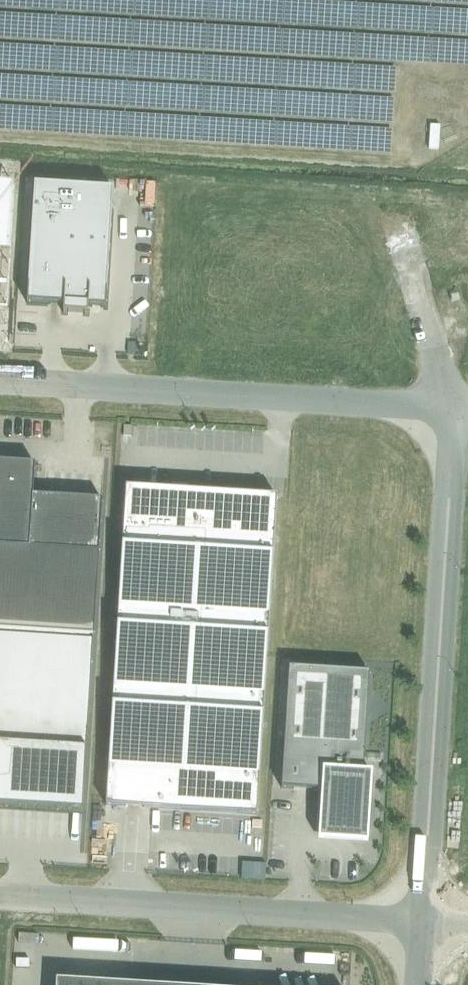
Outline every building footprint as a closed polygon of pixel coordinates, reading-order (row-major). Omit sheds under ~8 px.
[(440,124),(430,124),(429,149),(439,149),(440,124)] [(8,304),(16,183),(0,182),(0,303),(8,304)] [(34,184),(27,304),(67,306),(67,314),(86,315),(87,307),(106,308),(113,189),(34,184)] [(35,464),(0,462),(0,630),(94,636),(102,500),(33,495),(35,464)] [(125,487),(105,806),(257,815),(277,496),(125,487)] [(81,839),(94,636),(0,630),(0,834),(81,839)] [(282,788),(322,791),(319,839),(367,843),(370,803),(372,774),(364,773),(370,673),(289,669),(282,788)] [(240,876),(262,877),(263,861),(241,860),(240,876)]
